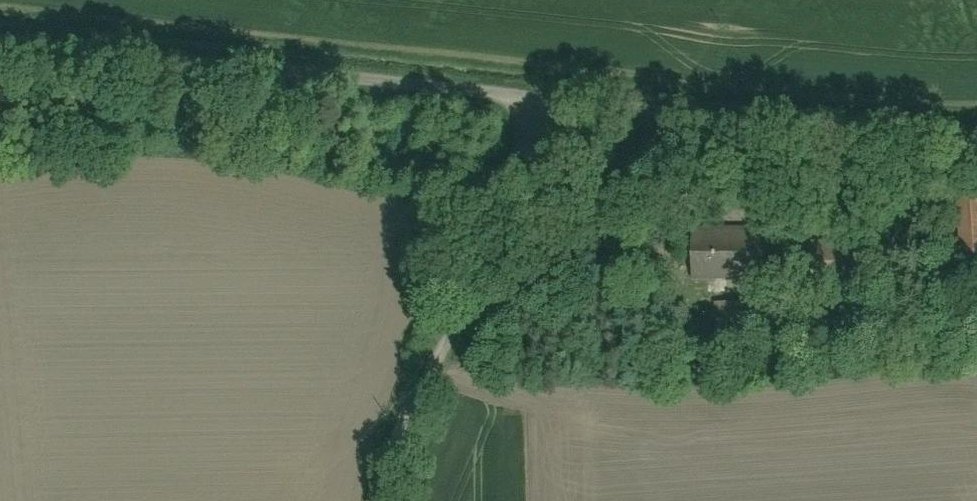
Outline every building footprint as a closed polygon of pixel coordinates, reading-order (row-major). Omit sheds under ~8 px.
[(957,271),(976,271),(976,202),(957,202),(957,271)] [(688,226),(688,270),(764,269),(764,225),(688,226)] [(802,238),(802,294),(862,294),(862,238),(802,238)] [(744,303),(713,304),(713,333),(744,333),(744,303)]
